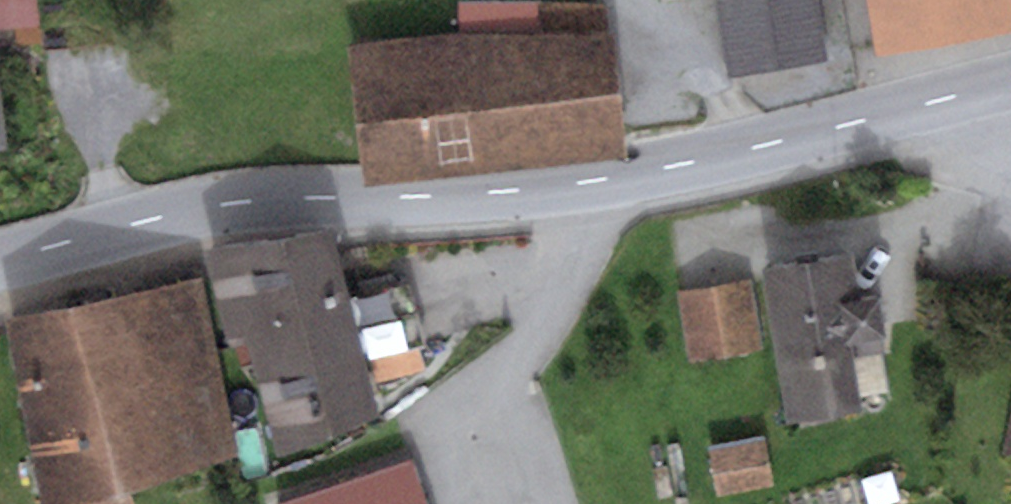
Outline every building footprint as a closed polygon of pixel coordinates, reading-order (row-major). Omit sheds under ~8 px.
[(40,27),(39,0),(0,0),(0,28),(40,27)] [(729,79),(826,65),(816,0),(717,0),(729,79)] [(877,51),(1010,30),(1010,0),(869,0),(877,51)] [(456,35),(353,43),(368,180),(627,155),(607,4),(461,1),(456,35)] [(332,227),(209,251),(225,341),(247,337),(354,326),(417,314),(411,284),(347,295),(332,227)] [(854,252),(759,269),(788,425),(860,412),(847,341),(886,334),(878,293),(862,296),(854,252)] [(3,321),(37,495),(39,503),(132,503),(128,492),(239,462),(194,278),(3,321)] [(742,286),(679,297),(690,362),(753,352),(742,286)] [(354,326),(247,337),(276,456),(377,412),(362,356),(424,344),(417,314),(354,326)] [(1001,454),(1010,456),(1010,410),(1001,454)] [(770,488),(762,447),(712,457),(720,497),(770,488)] [(282,497),(284,503),(426,503),(411,456),(282,497)]
